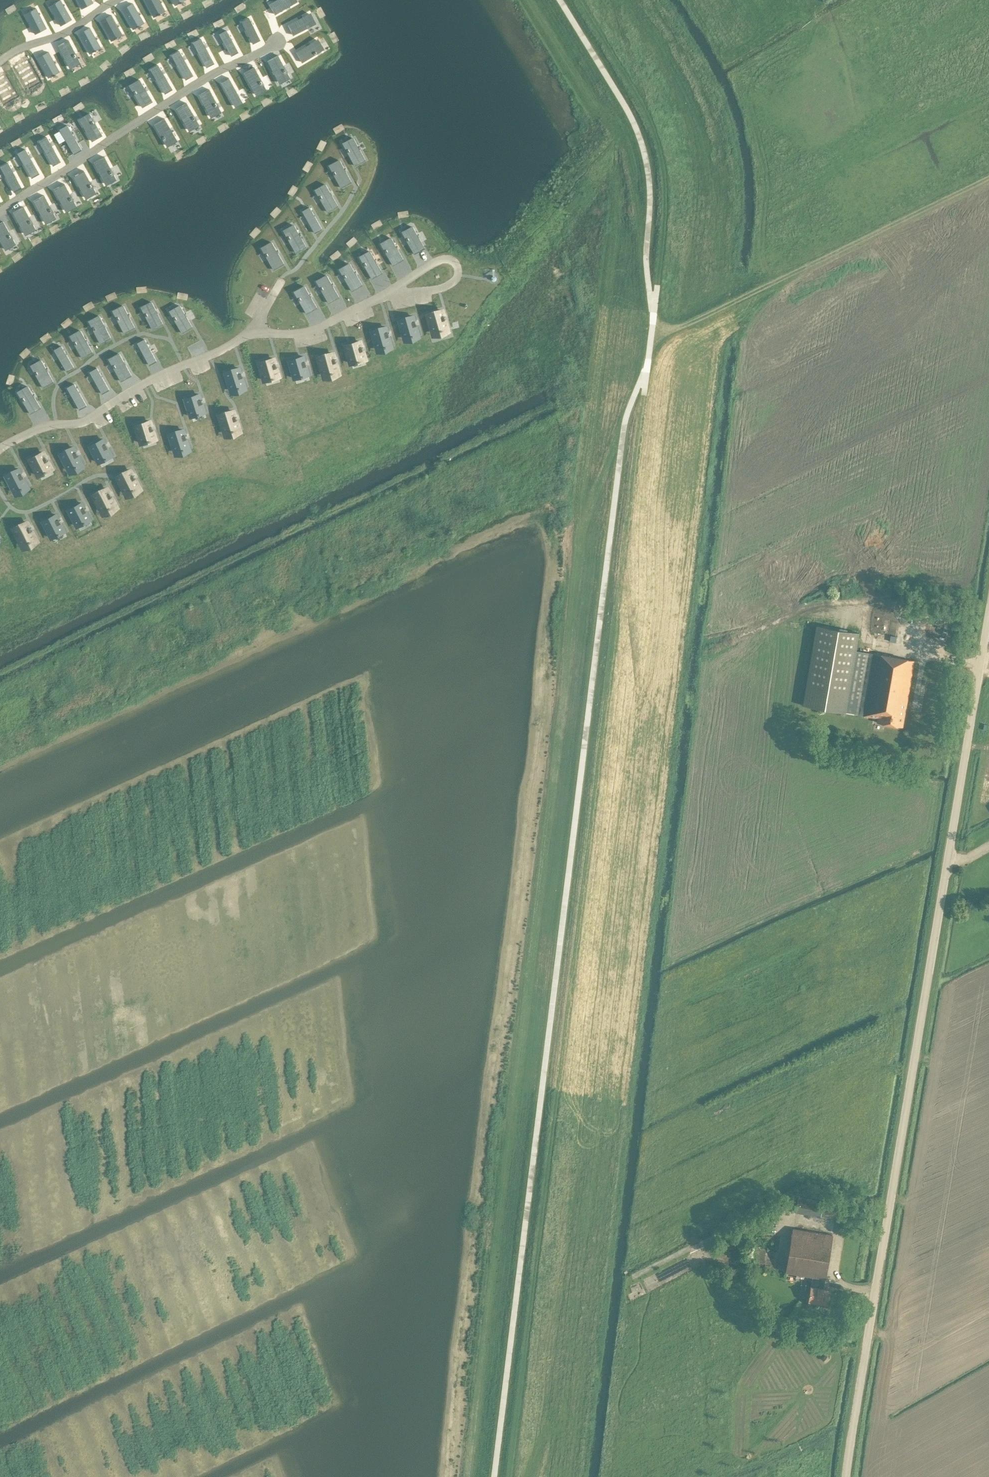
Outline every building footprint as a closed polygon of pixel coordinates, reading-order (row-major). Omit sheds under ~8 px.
[(428,314),(433,332),(434,332),(440,330),(440,331),(442,330),(442,329),(446,328),(447,328),(444,320),(445,319),(443,315),(444,315),(443,315),(442,311),(442,310),(441,310),(428,314)] [(400,320),(399,320),(404,337),(404,338),(405,338),(411,336),(412,337),(413,336),(413,335),(418,334),(418,333),(416,326),(416,325),(415,321),(414,321),(413,316),(412,316),(400,320)] [(372,330),(372,331),(377,348),(377,349),(378,349),(378,348),(384,347),(386,347),(386,346),(390,345),(391,345),(391,344),(388,336),(389,336),(387,332),(388,332),(387,332),(386,327),(385,327),(372,331),(372,330)] [(346,345),(346,346),(351,363),(358,361),(358,362),(360,361),(364,359),(365,359),(364,359),(362,351),(363,351),(363,350),(362,350),(361,346),(362,346),(361,346),(359,342),(360,342),(359,341),(346,345)] [(319,357),(324,374),(324,375),(331,373),(331,374),(333,373),(333,372),(337,371),(338,371),(338,370),(337,371),(335,363),(336,362),(335,362),(334,358),(335,358),(334,358),(332,353),(333,353),(332,353),(319,357)] [(290,360),(289,360),(289,361),(290,361),(294,378),(295,378),(301,376),(302,377),(304,376),(303,376),(308,374),(308,375),(308,374),(306,366),(306,365),(305,362),(305,361),(304,361),(303,357),(303,356),(302,356),(290,360)] [(260,362),(259,362),(259,363),(260,363),(265,380),(264,380),(265,380),(272,378),(272,379),(274,378),(273,378),(278,376),(278,377),(278,376),(276,368),(276,367),(275,364),(275,363),(274,363),(273,359),(273,358),(260,362)] [(244,386),(245,386),(244,385),(242,377),(241,373),(240,373),(239,368),(238,368),(226,372),(225,372),(225,373),(231,390),(238,388),(238,389),(240,388),(240,387),(244,386)] [(186,398),(185,398),(185,399),(191,416),(198,414),(198,415),(200,414),(200,413),(204,412),(205,412),(204,411),(204,412),(202,404),(202,403),(201,399),(200,399),(199,395),(199,394),(198,394),(186,398)] [(238,429),(239,429),(239,428),(238,428),(236,420),(237,420),(236,420),(235,416),(235,415),(234,416),(233,411),(232,411),(220,415),(219,415),(219,416),(220,416),(225,432),(225,433),(226,433),(232,431),(234,431),(234,430),(238,429)] [(136,425),(136,426),(141,443),(142,443),(148,441),(148,442),(150,441),(150,440),(154,439),(155,439),(155,438),(152,430),(153,430),(152,430),(151,426),(152,426),(151,426),(149,421),(136,425)] [(188,448),(189,448),(189,447),(188,447),(186,439),(187,439),(186,439),(185,435),(185,434),(184,435),(183,430),(183,429),(182,430),(170,434),(169,434),(170,434),(175,451),(175,452),(176,452),(175,452),(182,450),(184,450),(184,449),(188,448)] [(90,445),(90,446),(99,462),(98,462),(99,462),(105,459),(105,460),(107,459),(107,458),(111,456),(111,455),(107,448),(108,448),(108,447),(107,447),(106,444),(106,443),(105,444),(103,440),(103,439),(102,439),(91,445),(90,445)] [(69,470),(75,467),(76,468),(77,467),(77,466),(81,464),(82,464),(81,463),(77,456),(78,456),(78,455),(76,452),(76,451),(75,452),(73,448),(73,447),(72,447),(61,453),(60,453),(60,454),(61,454),(69,470)] [(30,458),(30,459),(38,475),(39,475),(45,472),(45,473),(47,472),(47,471),(51,469),(51,468),(47,461),(48,461),(47,460),(45,457),(46,457),(45,456),(45,457),(43,453),(43,452),(42,452),(30,458)] [(14,492),(15,492),(21,489),(23,488),(22,488),(26,486),(27,486),(27,485),(23,478),(24,477),(23,477),(21,474),(22,473),(21,473),(19,469),(18,469),(6,475),(6,476),(14,492)] [(126,493),(132,490),(133,491),(134,490),(134,489),(138,487),(139,487),(138,486),(134,479),(135,479),(135,478),(133,475),(133,474),(132,475),(130,470),(129,470),(130,470),(118,476),(117,476),(117,477),(118,477),(126,493)] [(102,511),(102,512),(103,511),(109,508),(109,509),(111,508),(110,507),(114,505),(115,505),(115,504),(115,505),(111,497),(111,496),(111,497),(109,493),(106,489),(107,489),(106,488),(106,489),(94,495),(94,494),(94,495),(102,511)] [(69,509),(68,509),(69,510),(77,526),(78,526),(84,523),(86,523),(85,522),(89,520),(90,520),(90,519),(89,519),(86,512),(86,511),(84,508),(84,507),(83,508),(81,503),(82,503),(81,503),(69,509)] [(43,521),(51,537),(51,538),(52,537),(58,534),(58,535),(60,534),(60,533),(64,531),(60,523),(61,523),(60,523),(58,519),(59,519),(58,519),(56,515),(56,514),(55,515),(43,521)] [(22,545),(23,545),(29,542),(29,543),(31,542),(31,541),(35,539),(35,538),(31,531),(32,531),(31,530),(29,527),(30,527),(29,526),(29,527),(27,523),(27,522),(26,522),(14,528),(14,529),(22,545)] [(873,637),(881,633),(877,623),(869,626),(873,637)] [(914,660),(856,650),(859,632),(817,625),(803,705),(858,714),(878,717),(877,722),(902,726),(914,660)] [(980,802),(988,803),(988,785),(982,785),(980,802)] [(782,1203),(782,1208),(835,1217),(837,1202),(798,1195),(782,1203)] [(833,1234),(793,1228),(786,1271),(812,1276),(811,1285),(810,1285),(808,1300),(825,1303),(828,1288),(823,1288),(825,1278),(833,1234)]
